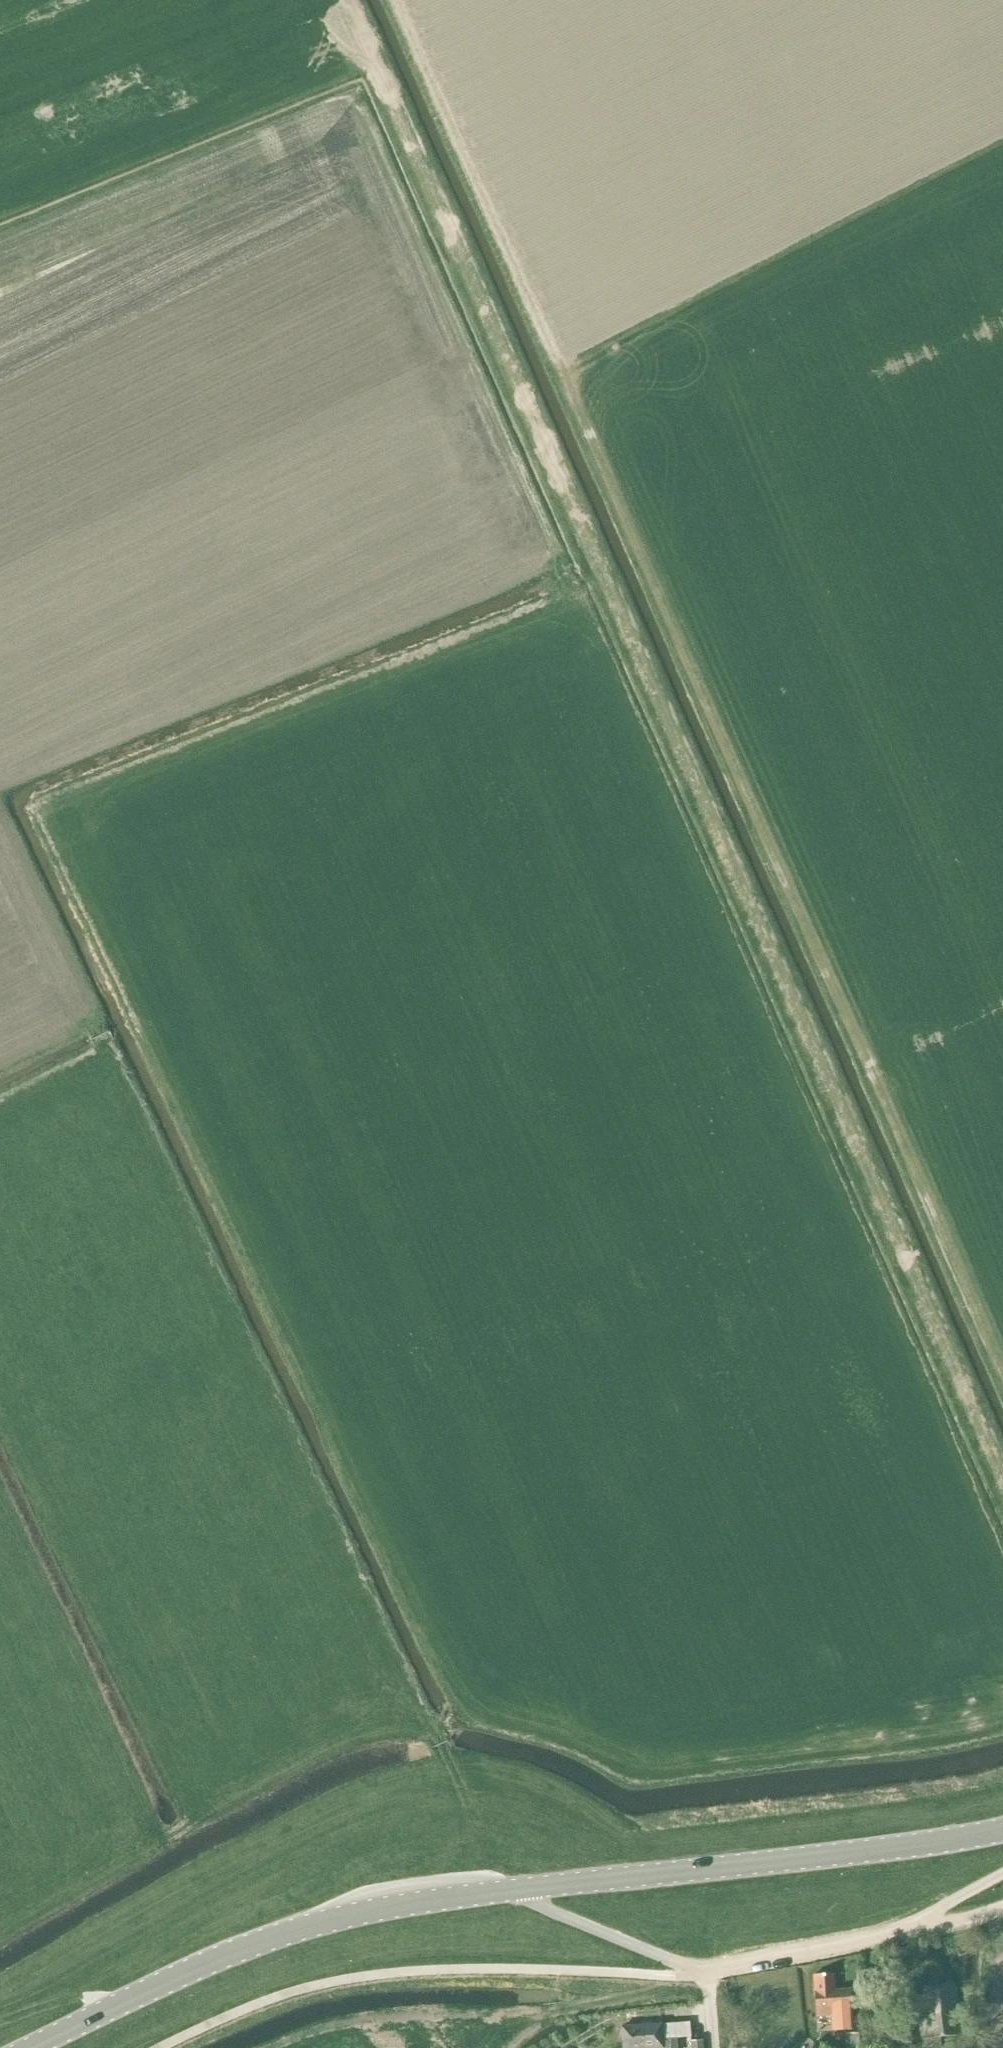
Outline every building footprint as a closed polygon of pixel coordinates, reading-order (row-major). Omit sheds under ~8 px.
[(834,1973),(814,1975),(816,2016),(832,2015),(832,2025),(833,2029),(853,2028),(853,2024),(851,1989),(835,1990),(834,1973)] [(957,1982),(923,1986),(925,2015),(920,2016),(923,2038),(924,2038),(925,2047),(942,2047),(941,2037),(956,2035),(954,2012),(960,2012),(957,1982)] [(691,2035),(690,2022),(662,2024),(662,2023),(622,2026),(624,2047),(664,2047),(663,2037),(691,2035)] [(859,2032),(847,2033),(847,2045),(859,2044),(859,2032)] [(703,2040),(691,2040),(692,2047),(704,2047),(703,2040)]
